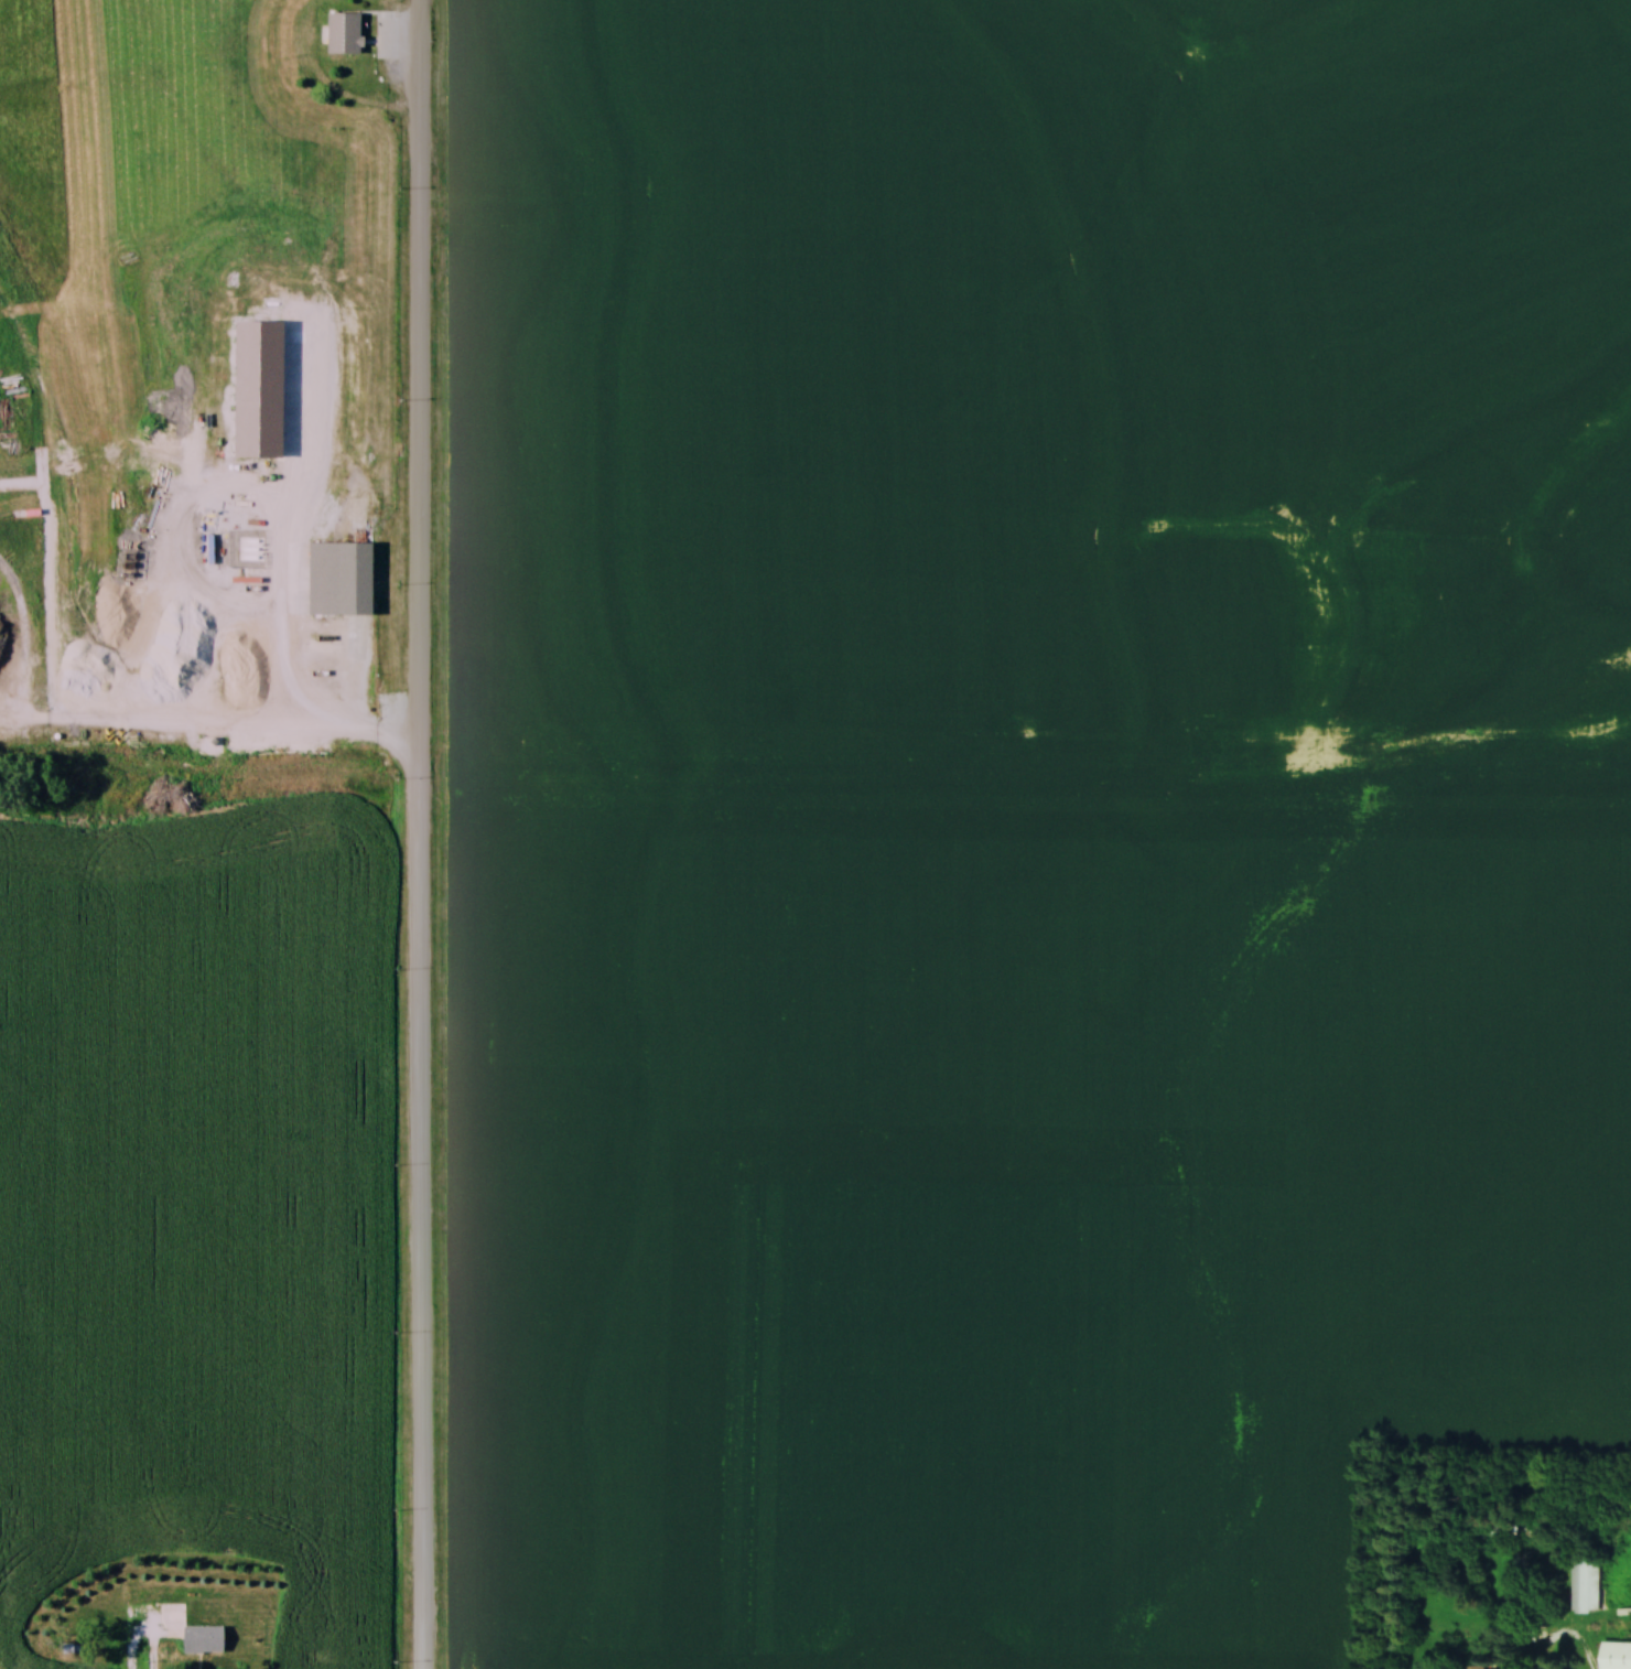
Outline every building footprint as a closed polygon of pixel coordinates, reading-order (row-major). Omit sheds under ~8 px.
[(360,56),(360,15),(327,15),(327,56),(360,56)] [(285,618),(369,620),(370,547),(287,545),(285,618)] [(1575,1556),(1575,1614),(1603,1614),(1603,1556),(1575,1556)] [(183,1655),(223,1655),(223,1628),(183,1628),(183,1655)] [(1607,1644),(1630,1645),(1630,1668),(1606,1668),(1607,1644)]
